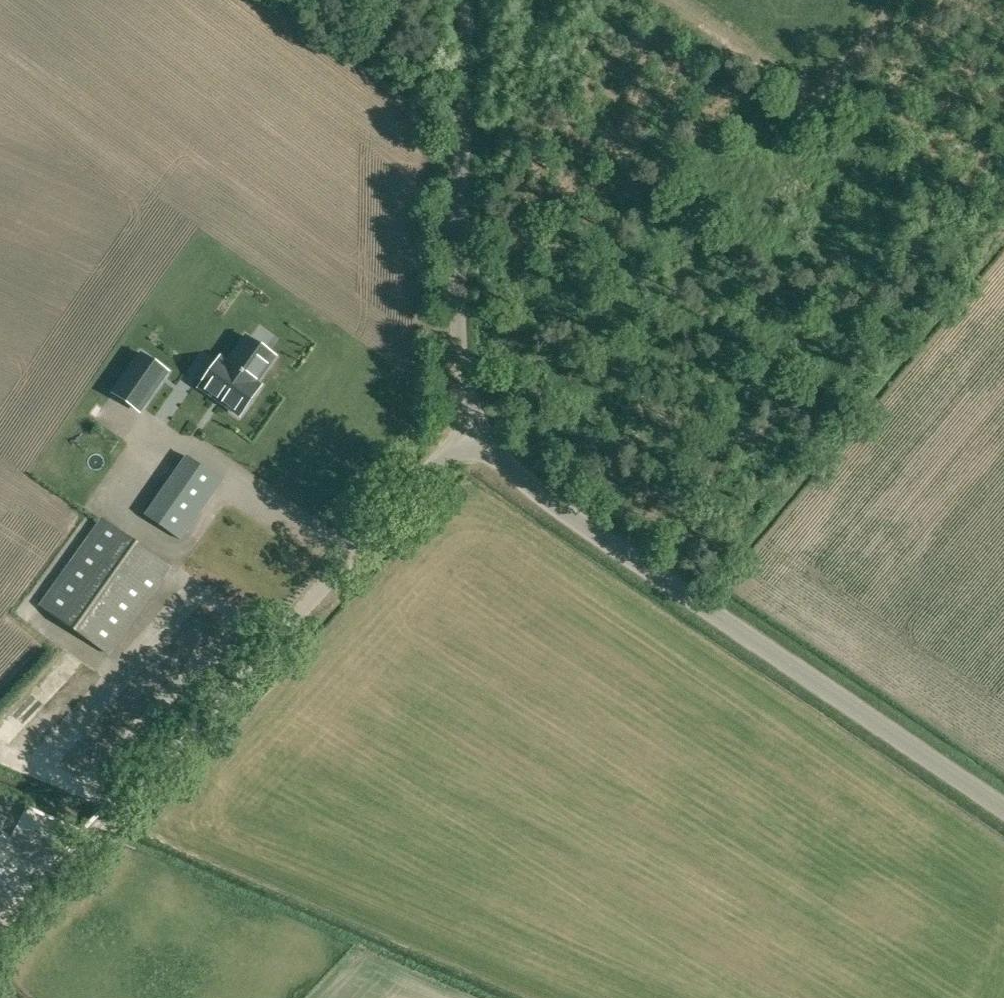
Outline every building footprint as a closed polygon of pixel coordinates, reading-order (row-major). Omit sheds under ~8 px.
[(263,384),(259,381),(277,355),(245,334),(228,359),(220,354),(197,388),(239,417),(263,384)] [(139,411),(158,384),(167,371),(141,353),(133,366),(114,393),(139,411)] [(181,541),(223,480),(186,454),(144,515),(181,541)] [(109,656),(172,568),(101,518),(39,606),(109,656)] [(298,566),(306,557),(291,546),(284,556),(298,566)] [(198,609),(205,591),(195,587),(188,605),(198,609)]
